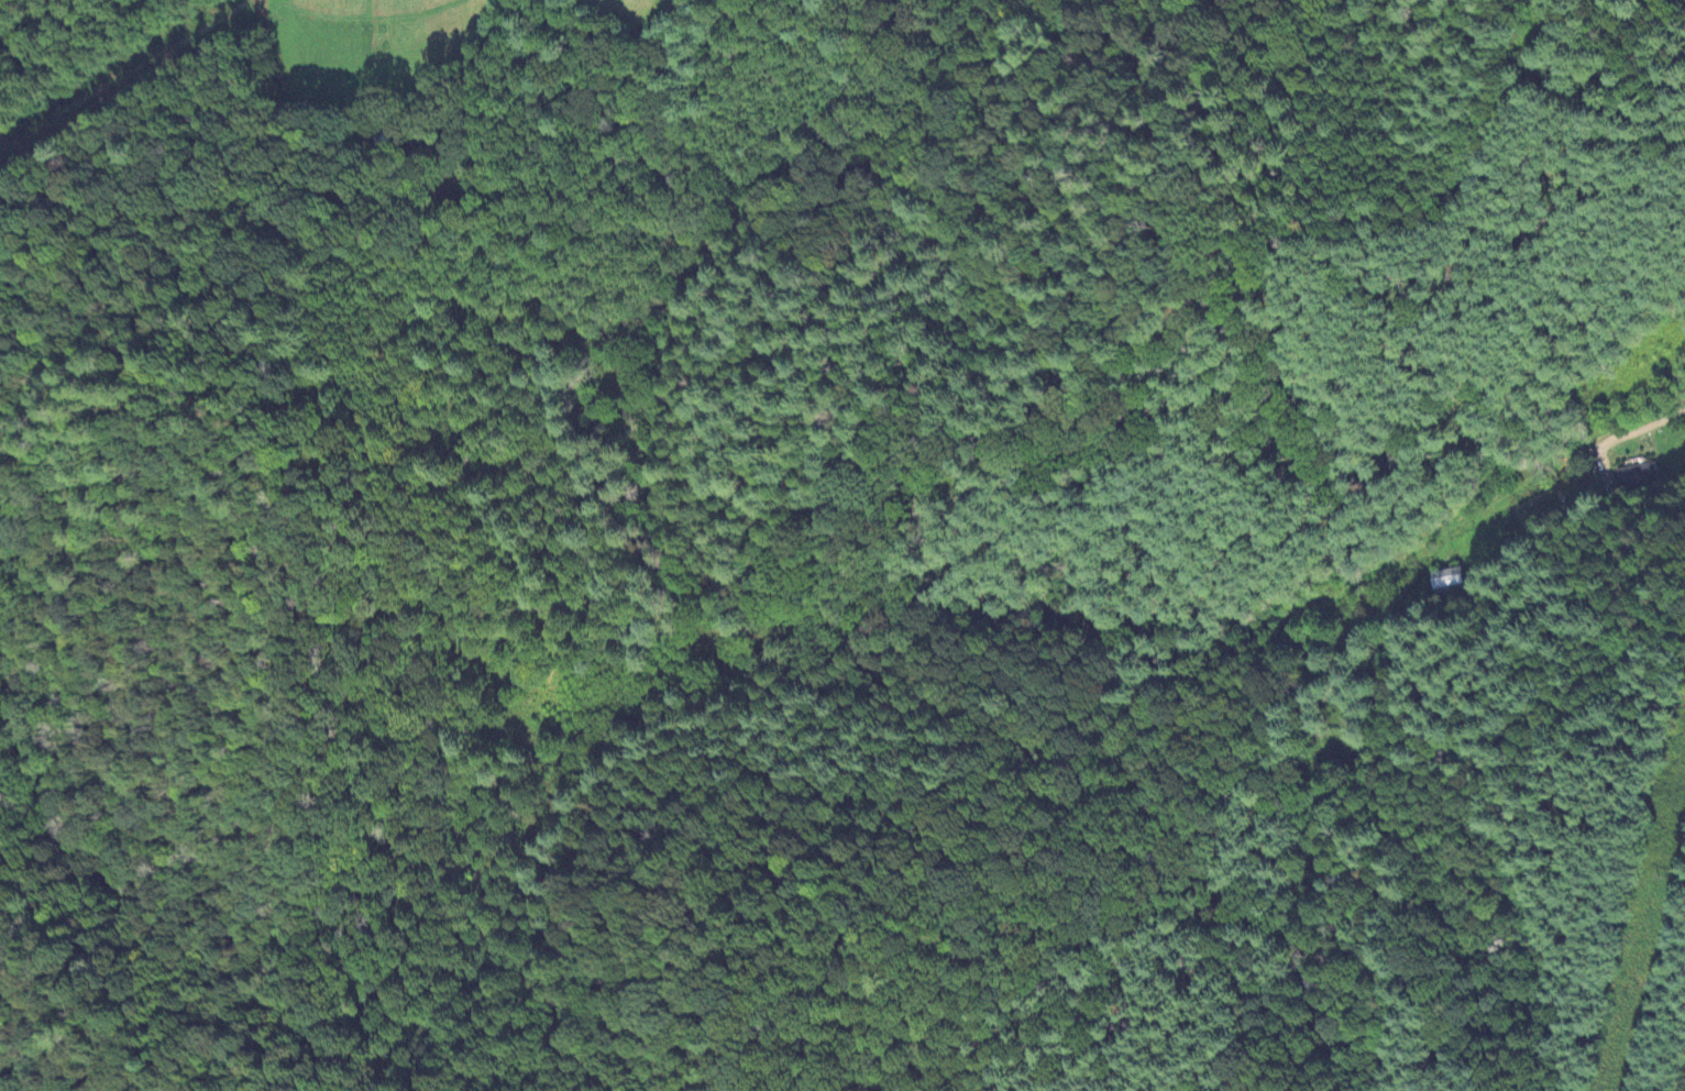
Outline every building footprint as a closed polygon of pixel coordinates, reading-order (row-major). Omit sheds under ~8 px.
[(1466,590),(1462,569),(1432,575),(1436,596),(1466,590)]
